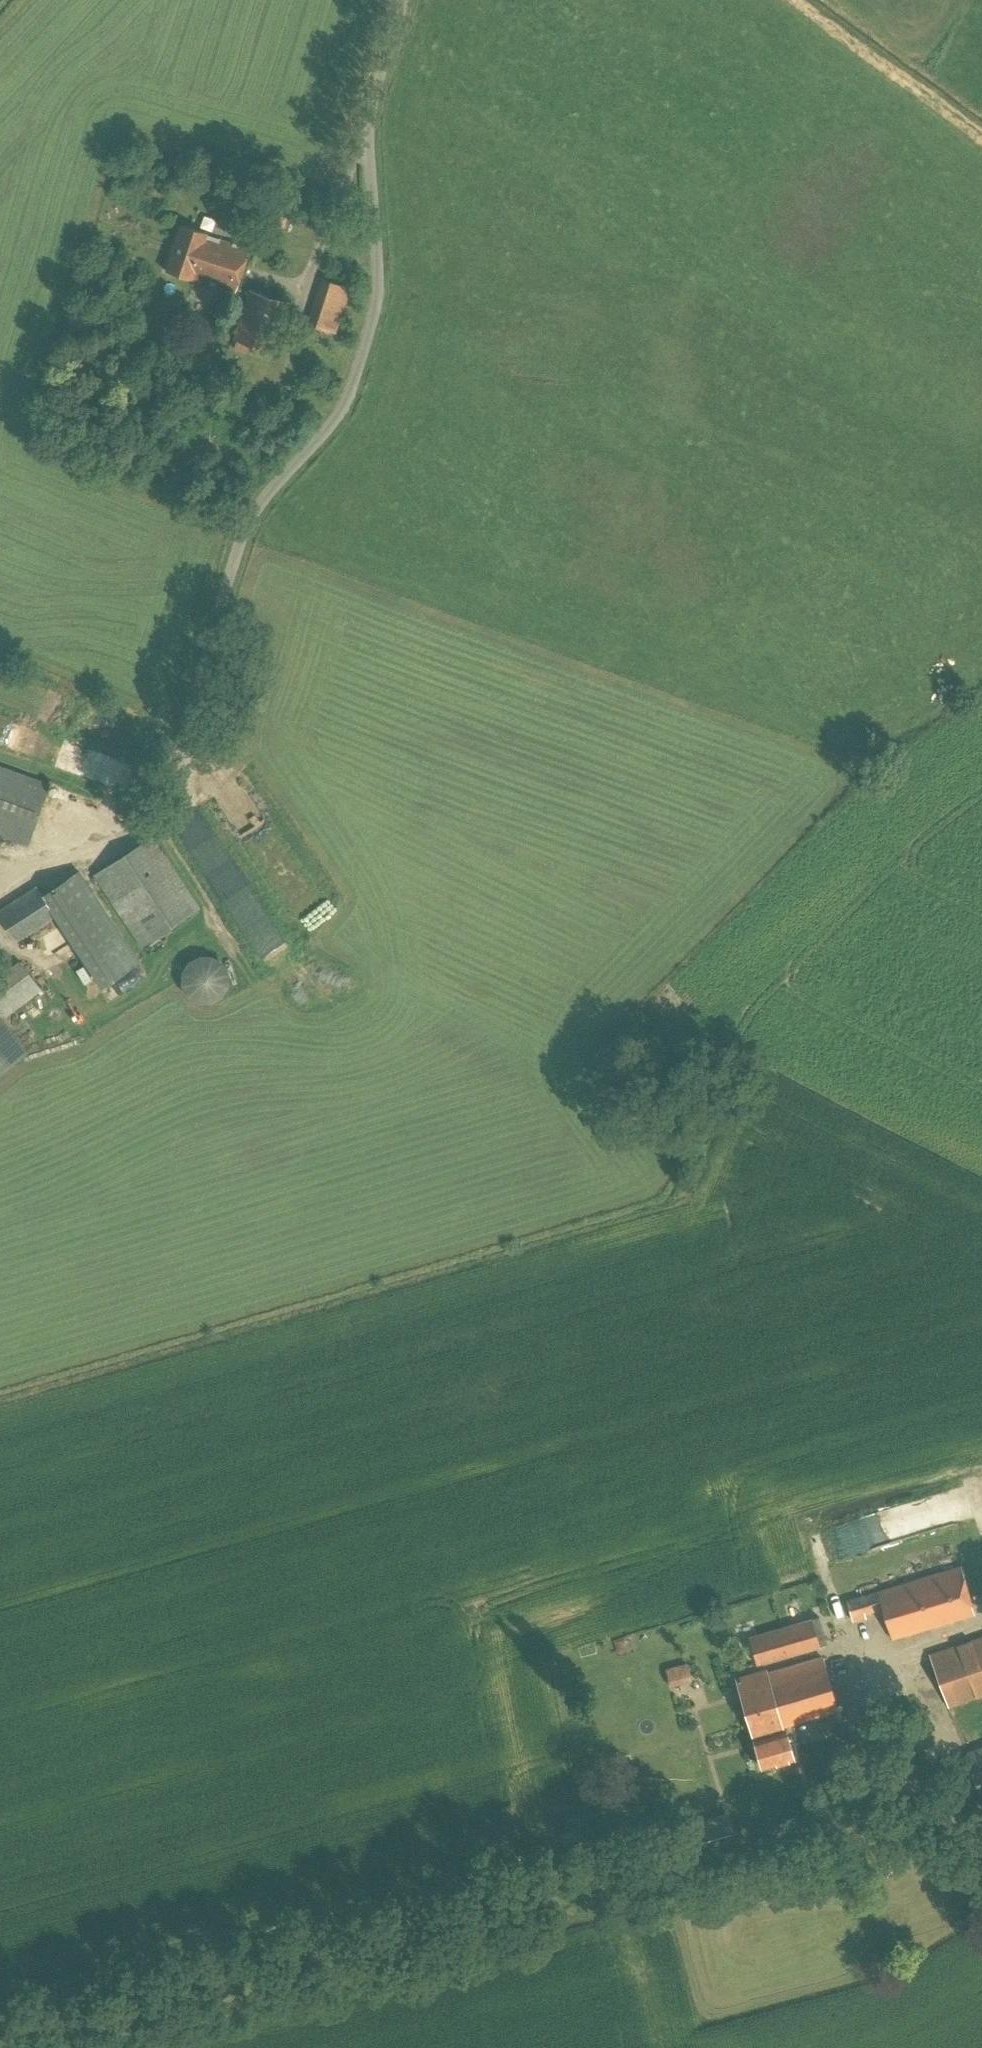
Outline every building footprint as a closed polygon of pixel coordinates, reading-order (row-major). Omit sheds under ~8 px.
[(270,212),(265,227),(283,233),(288,217),(270,212)] [(236,292),(250,248),(207,234),(208,233),(182,224),(167,271),(193,279),(236,292)] [(322,277),(317,293),(347,302),(352,288),(322,277)] [(273,352),(290,302),(250,289),(233,339),(273,352)] [(105,755),(93,765),(99,773),(112,763),(105,755)] [(51,783),(0,765),(0,836),(28,846),(51,783)] [(201,907),(153,835),(89,877),(98,892),(103,888),(141,946),(201,907)] [(80,869),(43,894),(36,885),(0,908),(0,918),(17,942),(55,918),(102,987),(140,961),(80,869)] [(202,1003),(206,1003),(209,1002),(211,1002),(213,1001),(217,999),(218,998),(220,997),(222,995),(223,994),(225,992),(226,990),(227,988),(227,986),(228,984),(229,982),(229,980),(229,978),(229,976),(229,974),(228,972),(227,970),(227,968),(226,966),(225,964),(223,962),(222,961),(220,959),(218,958),(217,957),(215,956),(213,955),(211,954),(209,954),(204,953),(200,954),(198,954),(194,956),(192,957),(190,958),(188,959),(187,961),(185,962),(184,964),(183,966),(182,968),(181,970),(180,972),(180,974),(180,976),(180,978),(180,980),(180,982),(180,984),(181,986),(182,988),(183,990),(184,992),(185,994),(187,995),(188,997),(190,998),(192,999),(196,1001),(198,1002),(202,1003)] [(19,960),(8,969),(5,964),(0,967),(0,1011),(5,1017),(42,989),(19,960)] [(29,1007),(19,1012),(28,1028),(38,1023),(29,1007)] [(27,1051),(0,1016),(0,1071),(27,1051)] [(975,1615),(961,1565),(877,1590),(846,1598),(853,1622),(867,1618),(866,1614),(883,1609),(892,1640),(975,1615)] [(756,1665),(820,1646),(827,1643),(820,1616),(812,1619),(748,1637),(756,1665)] [(928,1654),(948,1707),(981,1696),(981,1635),(928,1654)] [(839,1711),(823,1656),(768,1671),(767,1668),(735,1677),(753,1739),(754,1738),(763,1768),(794,1758),(786,1729),(785,1727),(839,1711)] [(981,1792),(981,1746),(964,1752),(979,1793),(981,1792)]
